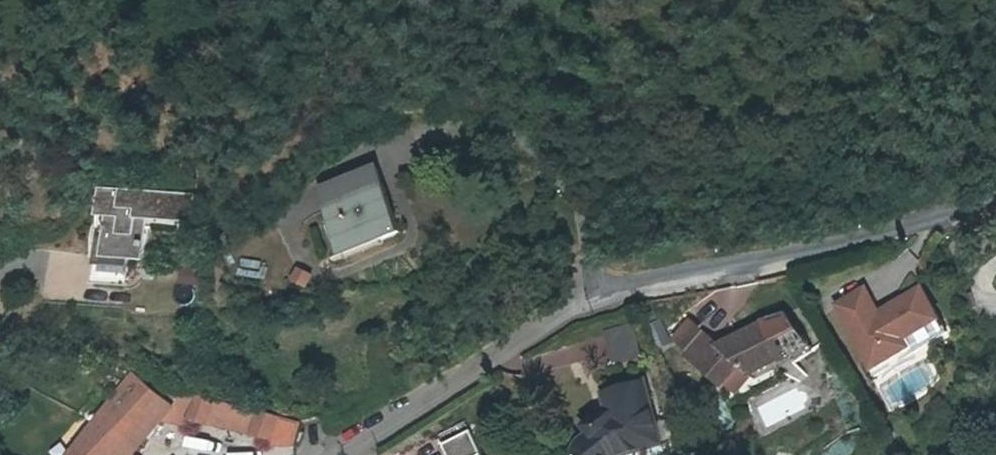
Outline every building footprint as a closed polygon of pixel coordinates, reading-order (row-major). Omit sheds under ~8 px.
[(312,185),(320,204),(375,180),(367,161),(312,185)] [(375,180),(320,204),(337,242),(371,228),(375,235),(396,226),(375,180)] [(87,208),(98,209),(108,210),(107,218),(98,217),(96,249),(90,249),(88,285),(122,286),(124,260),(138,262),(141,219),(187,222),(188,195),(88,190),(87,208)] [(98,209),(98,217),(107,218),(108,210),(98,209)] [(835,307),(878,376),(948,332),(921,289),(878,315),(863,290),(835,307)] [(705,326),(688,347),(723,376),(739,357),(750,366),(782,353),(768,318),(718,337),(705,326)] [(685,320),(676,331),(688,341),(698,329),(685,320)] [(626,371),(648,365),(641,334),(618,339),(626,371)] [(162,423),(172,409),(128,375),(88,437),(81,450),(77,454),(137,454),(162,423)] [(659,453),(651,430),(660,427),(649,390),(609,401),(614,420),(602,424),(593,433),(596,442),(588,444),(581,448),(576,454),(651,454),(659,453)] [(183,395),(172,409),(162,423),(187,427),(188,422),(194,398),(183,395)] [(194,398),(188,422),(207,426),(208,423),(255,432),(255,435),(274,438),(276,417),(274,417),(226,405),(194,398)] [(298,423),(276,417),(274,438),(273,445),(293,448),(298,423)] [(666,451),(660,427),(651,430),(659,453),(666,451)] [(469,430),(442,443),(448,454),(482,454),(469,430)]
